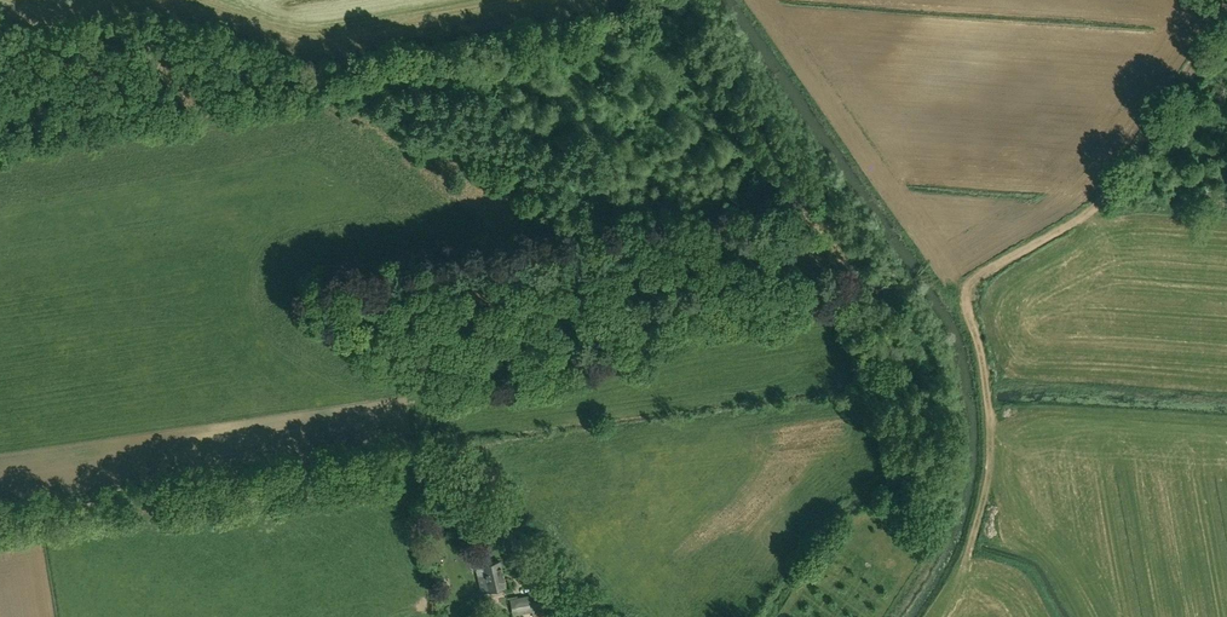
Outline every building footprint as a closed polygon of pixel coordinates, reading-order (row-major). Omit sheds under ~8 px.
[(482,594),(507,588),(500,561),(476,567),(482,594)] [(543,595),(511,601),(513,616),(533,612),(534,616),(547,614),(543,595)]
